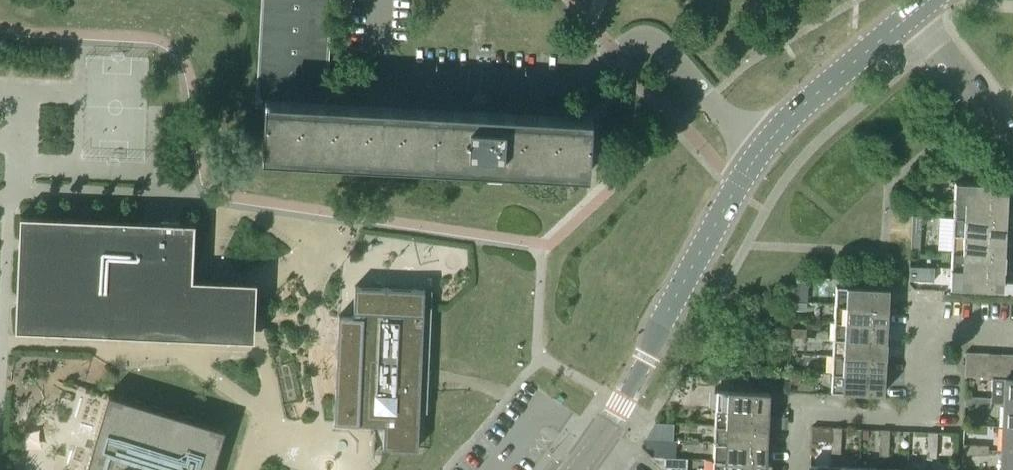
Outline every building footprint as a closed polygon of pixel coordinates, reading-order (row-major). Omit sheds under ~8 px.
[(256,107),(264,107),(264,106),(326,109),(331,0),(261,0),(256,107)] [(588,168),(590,123),(326,109),(264,106),(264,107),(256,107),(255,123),(256,123),(256,119),(263,120),(261,150),(435,160),(588,168)] [(1006,202),(1007,183),(954,181),(953,199),(1006,202)] [(1006,219),(1006,207),(1006,202),(953,199),(952,216),(1006,219)] [(920,231),(920,214),(911,214),(910,231),(920,231)] [(20,215),(15,329),(253,340),(256,280),(192,278),(194,223),(20,215)] [(1005,235),(1006,219),(952,216),(952,233),(1005,235)] [(919,249),(920,231),(910,231),(910,248),(919,249)] [(1004,253),(1004,241),(1005,235),(952,233),(951,250),(1004,253)] [(1003,270),(1004,253),(951,250),(950,268),(1003,270)] [(933,281),(934,267),(909,266),(909,280),(933,281)] [(1002,289),(1003,276),(1003,270),(950,268),(949,286),(1002,289)] [(419,409),(426,409),(432,289),(354,285),(353,315),(338,315),(333,422),(373,424),(372,446),(417,448),(419,409)] [(887,306),(888,287),(836,285),(835,303),(887,306)] [(887,323),(887,311),(887,306),(835,303),(834,320),(887,323)] [(886,340),(887,323),(834,320),(833,337),(886,340)] [(885,357),(885,345),(886,340),(833,337),(832,355),(885,357)] [(976,376),(977,352),(965,352),(964,376),(976,376)] [(987,377),(989,353),(977,352),(976,376),(987,377)] [(999,377),(1000,353),(989,353),(987,377),(991,377),(999,377)] [(1011,378),(1012,354),(1000,353),(999,377),(1011,378)] [(884,374),(885,357),(832,355),(831,372),(884,374)] [(883,393),(884,380),(884,374),(831,372),(830,390),(883,393)] [(1011,378),(999,377),(991,377),(990,397),(990,402),(1003,403),(1003,402),(1012,402),(1012,378),(1011,378)] [(768,410),(768,392),(759,391),(759,383),(731,382),(731,390),(716,389),(715,408),(768,410)] [(85,469),(212,469),(215,463),(217,463),(220,454),(218,453),(220,445),(222,446),(225,436),(223,435),(225,429),(195,420),(195,418),(186,415),(185,417),(177,415),(178,413),(168,409),(167,412),(159,409),(160,407),(150,404),(150,406),(142,404),(142,402),(133,399),(132,401),(124,399),(125,397),(115,394),(114,396),(108,394),(108,395),(107,398),(90,453),(87,465),(85,469)] [(977,405),(977,396),(965,396),(964,405),(977,405)] [(990,406),(990,401),(990,397),(977,396),(977,405),(990,406)] [(1003,402),(1003,403),(1002,426),(1012,426),(1012,402),(1003,402)] [(767,427),(767,415),(768,410),(715,408),(714,425),(767,427)] [(766,445),(767,427),(714,425),(713,442),(766,445)] [(1002,426),(1001,450),(1012,450),(1012,426),(1002,426)] [(840,440),(840,427),(832,427),(831,439),(840,440)] [(888,442),(889,430),(880,429),(879,441),(888,442)] [(936,445),(937,432),(928,432),(927,444),(936,445)] [(840,452),(840,440),(831,439),(831,451),(840,452)] [(887,454),(888,442),(879,441),(878,453),(887,454)] [(765,462),(766,450),(766,445),(713,442),(713,459),(765,462)] [(975,453),(975,444),(962,443),(962,452),(975,453)] [(935,457),(936,445),(927,444),(926,456),(935,457)] [(987,453),(988,445),(975,444),(975,453),(987,453)] [(1001,450),(1000,469),(1012,469),(1012,450),(1001,450)] [(686,458),(663,457),(663,463),(668,469),(685,469),(686,458)] [(765,462),(713,459),(712,469),(765,469),(765,462)]
